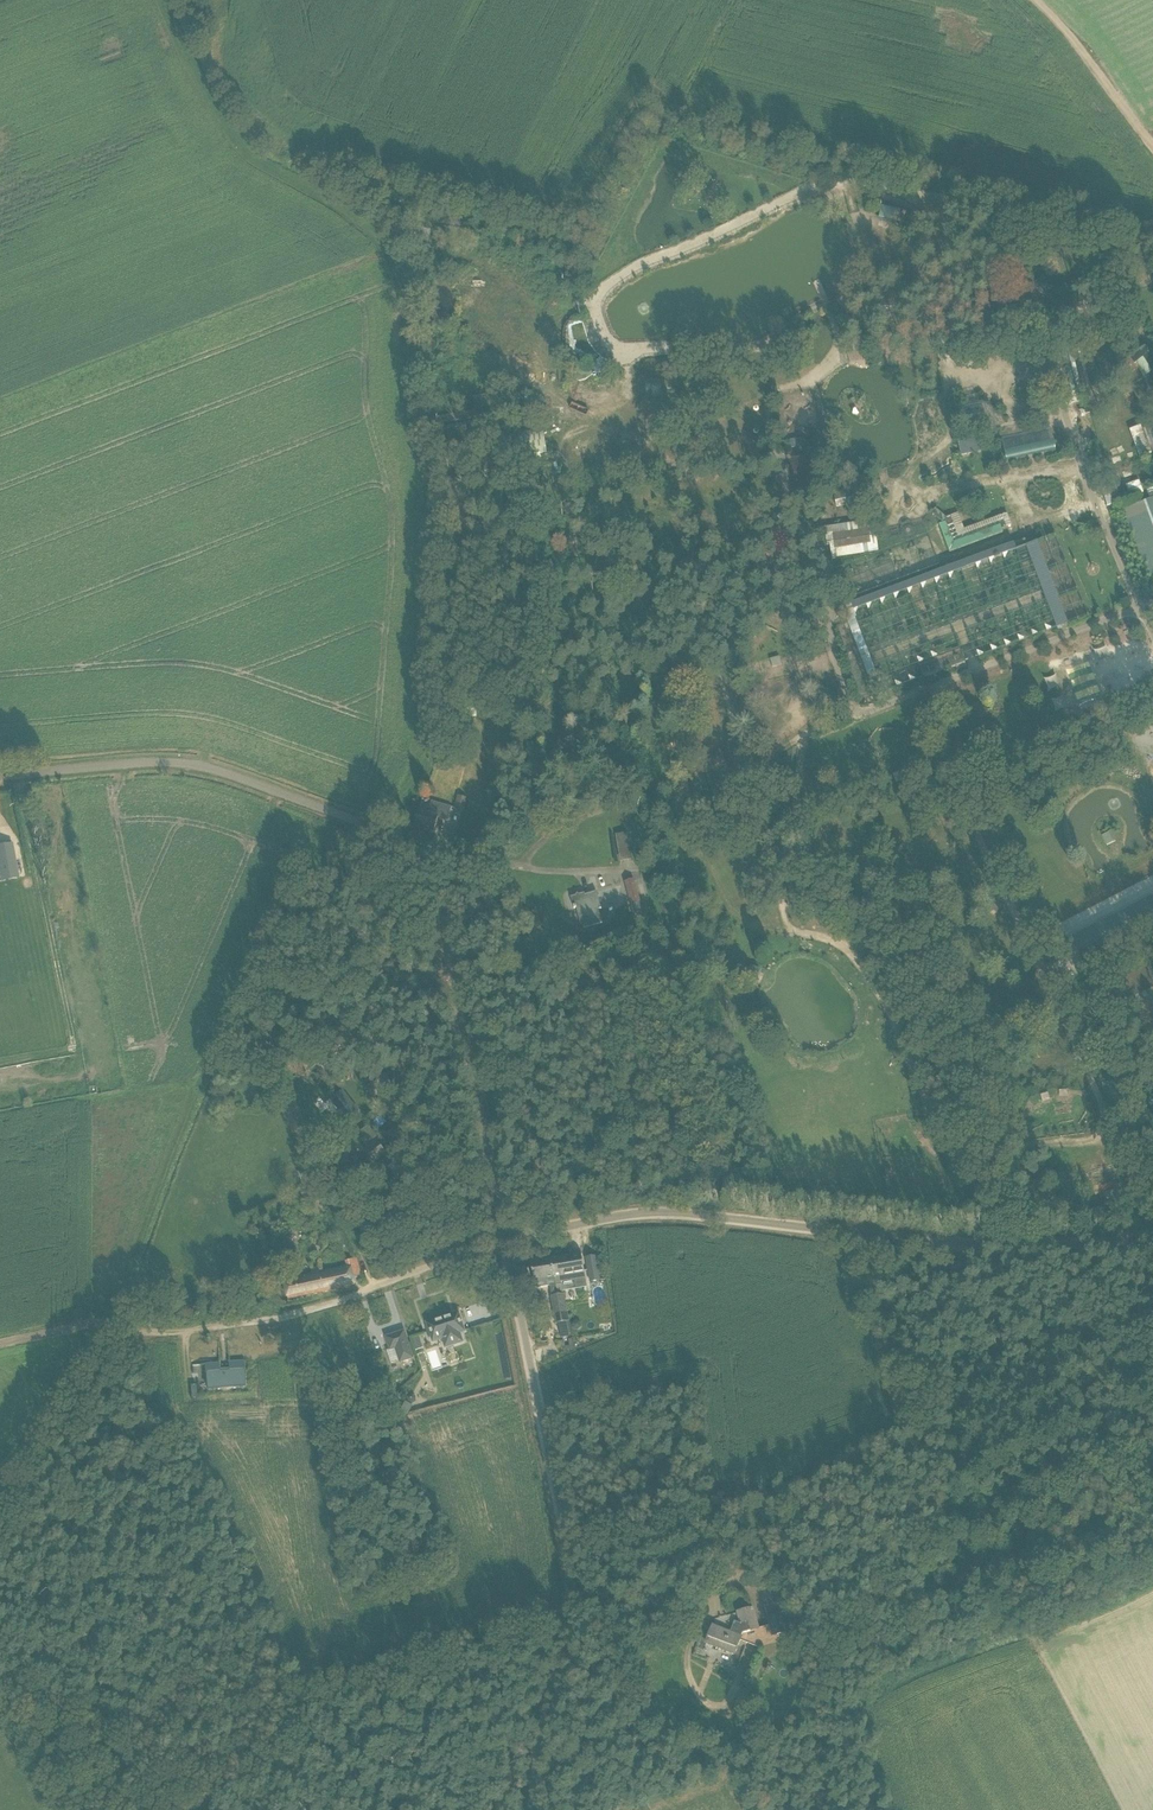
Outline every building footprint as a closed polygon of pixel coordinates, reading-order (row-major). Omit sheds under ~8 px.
[(404,208),(406,202),(377,191),(375,197),(404,208)] [(395,220),(398,216),(375,196),(371,200),(395,220)] [(902,207),(880,204),(878,218),(900,221),(902,207)] [(408,237),(415,228),(404,219),(396,228),(408,237)] [(429,243),(431,231),(415,228),(411,240),(429,243)] [(1120,319),(1116,319),(1116,337),(1126,336),(1125,319),(1120,319)] [(1022,344),(1044,341),(1043,329),(1020,331),(1022,344)] [(1152,391),(1152,380),(1147,383),(1144,379),(1152,373),(1152,371),(1139,352),(1129,359),(1125,353),(1117,359),(1121,365),(1117,367),(1131,387),(1137,399),(1151,392),(1152,391)] [(1085,414),(1090,412),(1089,409),(1084,411),(1082,409),(1079,410),(1081,417),(1085,416),(1085,414)] [(985,415),(983,414),(981,413),(965,416),(964,417),(964,419),(963,420),(965,427),(968,427),(969,430),(973,429),(973,427),(983,424),(984,427),(985,427),(986,425),(987,423),(985,415)] [(1139,457),(1151,453),(1149,446),(1141,425),(1129,430),(1139,457)] [(961,456),(981,451),(978,437),(958,442),(961,456)] [(803,449),(807,445),(805,443),(801,447),(798,447),(795,449),(795,452),(797,454),(801,454),(803,452),(803,449)] [(1007,462),(1050,452),(1047,443),(1005,453),(1007,462)] [(1112,498),(1119,496),(1115,482),(1101,486),(1107,507),(1114,505),(1112,498)] [(837,508),(853,505),(850,488),(833,491),(837,508)] [(1125,508),(1151,578),(1152,577),(1152,492),(1148,493),(1150,498),(1125,508)] [(958,513),(953,515),(950,516),(958,538),(1004,520),(1007,528),(1012,526),(1007,513),(964,529),(958,513)] [(832,559),(879,552),(874,520),(825,527),(827,544),(830,544),(830,548),(832,559)] [(1000,525),(955,542),(948,522),(939,525),(950,552),(1003,532),(1000,525)] [(853,611),(1017,551),(1014,544),(841,608),(871,689),(880,686),(856,620),(858,620),(856,615),(855,616),(853,611)] [(1059,628),(1072,624),(1056,578),(1043,583),(1059,628)] [(849,659),(853,657),(842,627),(838,629),(849,659)] [(1079,695),(1090,693),(1086,676),(1076,678),(1079,695)] [(465,736),(469,723),(453,718),(449,731),(465,736)] [(902,772),(893,775),(896,782),(905,779),(902,772)] [(463,811),(467,798),(458,795),(454,809),(463,811)] [(451,812),(452,806),(431,801),(428,811),(420,808),(415,825),(434,830),(438,819),(440,809),(451,812)] [(1106,846),(1115,842),(1110,832),(1101,836),(1106,846)] [(620,862),(633,860),(628,833),(616,835),(620,862)] [(0,845),(0,870),(16,867),(11,843),(0,845)] [(634,914),(643,912),(634,879),(624,882),(634,914)] [(598,910),(601,909),(596,892),(585,895),(584,893),(571,897),(574,909),(576,908),(581,925),(582,924),(583,928),(602,923),(598,910)] [(1072,938),(1082,959),(1152,923),(1152,896),(1072,938)] [(1120,1034),(1126,1031),(1115,1011),(1109,1014),(1120,1034)] [(346,1120),(359,1110),(344,1090),(330,1100),(346,1120)] [(303,1185),(311,1182),(307,1172),(299,1176),(303,1185)] [(308,1190),(301,1193),(305,1201),(312,1197),(308,1190)] [(581,1254),(559,1258),(563,1283),(574,1281),(575,1289),(587,1287),(585,1279),(581,1254)] [(596,1257),(586,1258),(590,1282),(600,1281),(596,1257)] [(353,1276),(361,1274),(357,1258),(345,1261),(346,1265),(318,1272),(317,1266),(310,1268),(312,1274),(284,1280),(288,1299),(355,1286),(353,1276)] [(555,1284),(563,1283),(559,1258),(531,1263),(534,1281),(554,1278),(555,1284)] [(569,1321),(567,1309),(564,1295),(551,1297),(556,1324),(559,1323),(561,1335),(570,1334),(569,1321)] [(441,1319),(428,1323),(432,1337),(434,1342),(442,1339),(445,1347),(453,1344),(462,1341),(459,1333),(464,1331),(463,1330),(458,1313),(451,1316),(451,1314),(441,1318),(441,1319)] [(401,1332),(386,1337),(390,1350),(386,1351),(390,1363),(399,1360),(400,1362),(413,1358),(408,1342),(405,1343),(401,1332)] [(419,1337),(412,1339),(416,1350),(423,1348),(419,1337)] [(244,1362),(229,1363),(229,1370),(244,1369),(245,1369),(244,1362)] [(220,1364),(204,1365),(205,1372),(206,1372),(221,1371),(220,1364)] [(245,1371),(207,1373),(208,1391),(246,1388),(245,1371)] [(743,1633),(758,1628),(753,1608),(738,1612),(741,1624),(734,1621),(730,1632),(713,1625),(706,1643),(734,1654),(743,1633)] [(773,1635),(786,1631),(782,1614),(768,1618),(773,1635)]
